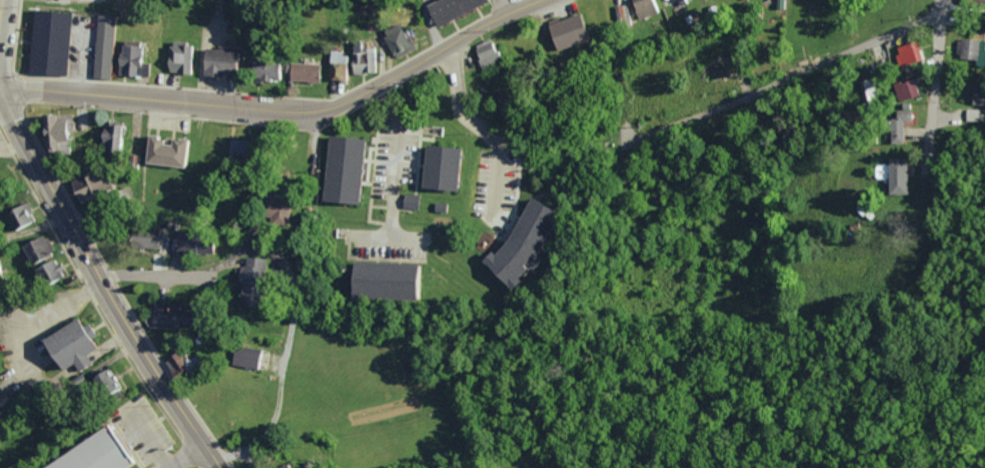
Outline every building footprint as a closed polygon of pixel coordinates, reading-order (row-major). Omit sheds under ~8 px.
[(484,3),(482,0),(434,0),(424,5),(435,27),(484,3)] [(660,12),(656,0),(631,0),(637,20),(660,12)] [(617,26),(629,26),(627,5),(616,6),(617,26)] [(35,9),(29,70),(67,74),(73,13),(35,9)] [(545,26),(554,52),(590,38),(580,13),(545,26)] [(99,15),(93,76),(112,78),(118,17),(99,15)] [(392,58),(412,49),(400,23),(380,32),(392,58)] [(473,45),(481,67),(499,60),(492,39),(473,45)] [(957,39),(956,59),(975,60),(974,67),(984,68),(984,41),(957,39)] [(119,75),(148,75),(148,63),(139,63),(140,40),(119,40),(119,75)] [(365,41),(351,40),(351,52),(364,52),(365,41)] [(184,42),(168,41),(168,73),(194,74),(194,46),(184,46),(184,42)] [(893,47),(898,66),(922,60),(916,41),(893,47)] [(376,47),(365,47),(365,53),(350,53),(351,73),(376,73),(376,47)] [(234,50),(202,48),(201,75),(233,76),(234,50)] [(342,81),(343,51),(329,51),(328,80),(342,81)] [(250,61),(250,80),(282,80),(282,70),(277,70),(277,61),(250,61)] [(322,64),(288,63),(288,81),(321,82),(322,64)] [(918,96),(913,79),(892,84),(897,101),(918,96)] [(971,91),(971,104),(984,105),(984,91),(971,91)] [(979,109),(966,109),(966,121),(980,120),(979,109)] [(903,143),(902,121),(911,121),(910,111),(895,111),(895,119),(881,120),(882,131),(889,131),(889,143),(903,143)] [(41,115),(41,154),(68,154),(67,131),(72,131),(72,114),(41,115)] [(99,151),(123,151),(124,125),(100,125),(99,151)] [(142,163),(187,168),(190,141),(169,139),(169,146),(160,145),(161,137),(145,135),(142,163)] [(361,139),(325,136),(318,201),(354,205),(361,139)] [(225,160),(239,162),(244,141),(229,138),(225,160)] [(458,149),(422,146),(418,188),(454,192),(458,149)] [(887,194),(905,195),(905,159),(887,158),(887,165),(875,165),(875,178),(888,178),(887,194)] [(74,201),(112,188),(108,176),(100,179),(97,170),(67,180),(74,201)] [(420,195),(403,192),(400,207),(417,210),(420,195)] [(268,216),(268,225),(286,225),(286,197),(256,198),(257,217),(268,216)] [(550,211),(524,198),(496,256),(484,251),(476,269),(513,287),(550,211)] [(14,231),(35,220),(25,201),(4,211),(14,231)] [(161,248),(162,228),(127,227),(126,247),(161,248)] [(20,244),(27,264),(51,254),(44,235),(20,244)] [(210,253),(210,238),(174,239),(174,254),(210,253)] [(236,282),(262,283),(263,258),(244,257),(244,266),(237,266),(236,282)] [(31,268),(39,286),(62,276),(54,259),(31,268)] [(346,299),(419,300),(419,264),(347,262),(346,299)] [(29,381),(0,349),(0,298),(7,305),(46,312),(78,282),(87,293),(67,309),(59,315),(42,327),(44,332),(45,343),(52,353),(43,360),(29,381)] [(164,303),(152,301),(149,323),(175,327),(177,310),(163,308),(164,303)] [(42,327),(44,332),(45,343),(52,353),(64,370),(90,362),(88,352),(95,344),(91,338),(95,330),(88,321),(84,324),(77,313),(42,327)] [(260,350),(237,344),(231,363),(255,370),(260,350)] [(195,356),(192,357),(188,348),(164,359),(171,377),(200,366),(195,356)] [(87,379),(102,399),(120,386),(105,366),(87,379)] [(133,463),(126,467),(49,467),(108,425),(133,463)]
